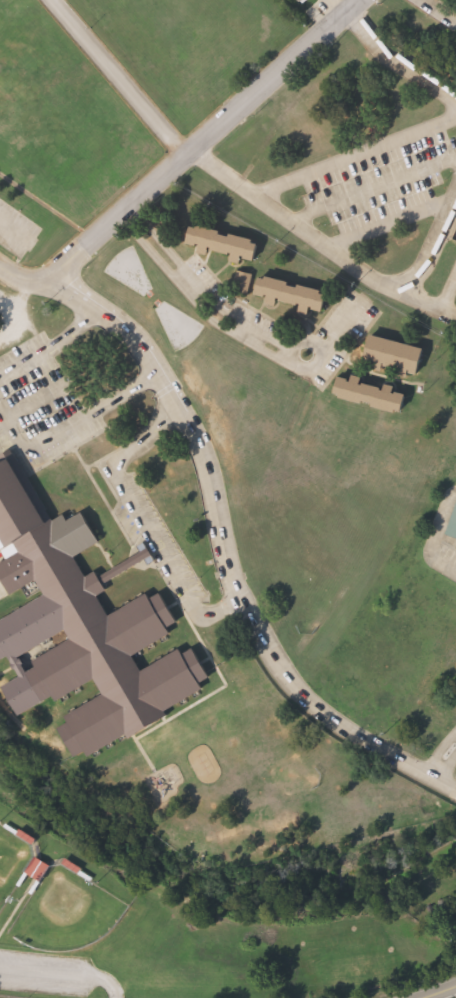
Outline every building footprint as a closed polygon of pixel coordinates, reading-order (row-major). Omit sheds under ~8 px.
[(265,242),(260,262),(246,258),(245,261),(190,247),(196,224),(265,242)] [(236,290),(241,271),(254,274),(249,293),(236,290)] [(263,277),(336,293),(331,315),(271,302),(272,298),(259,295),(263,277)] [(430,348),(425,372),(370,361),(375,337),(430,348)] [(408,414),(338,398),(343,376),(413,391),(408,414)] [(26,659),(0,661),(0,623),(49,599),(40,581),(13,594),(0,569),(10,551),(0,556),(0,477),(25,465),(52,519),(90,516),(104,544),(71,560),(105,579),(109,618),(164,590),(178,619),(156,659),(155,658),(154,660),(206,655),(209,697),(81,761),(62,722),(108,699),(99,681),(24,718),(10,689),(26,659)]
